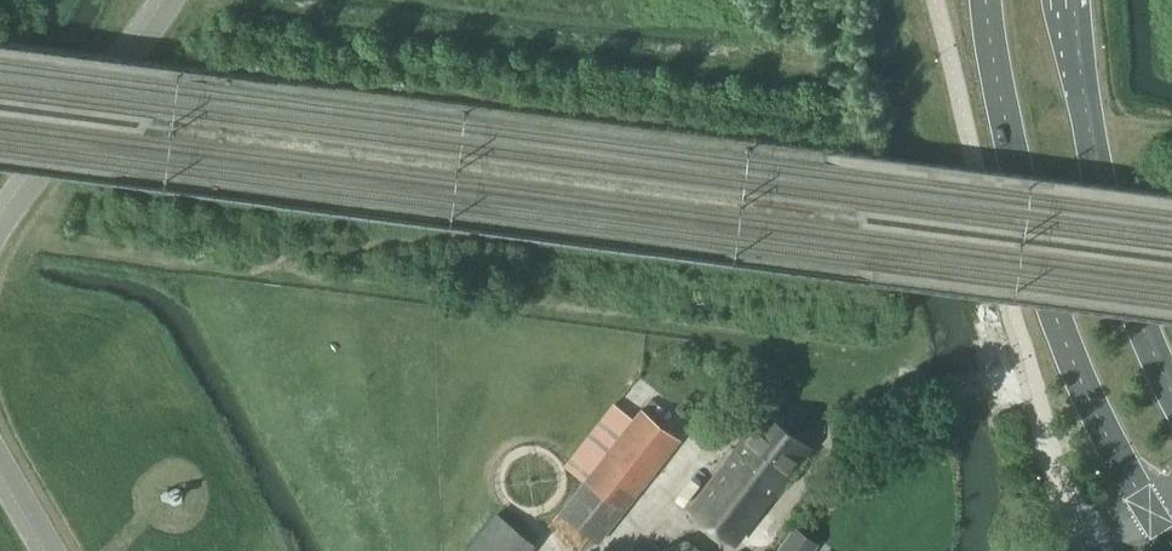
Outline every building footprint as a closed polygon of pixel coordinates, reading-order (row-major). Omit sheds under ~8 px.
[(640,410),(620,436),(584,482),(560,512),(598,543),(679,441),(640,410)] [(689,509),(734,544),(808,448),(763,413),(689,509)] [(535,544),(497,514),(467,550),(529,550),(535,544)] [(777,550),(812,550),(817,545),(794,528),(777,550)] [(681,536),(671,550),(706,550),(681,536)]
